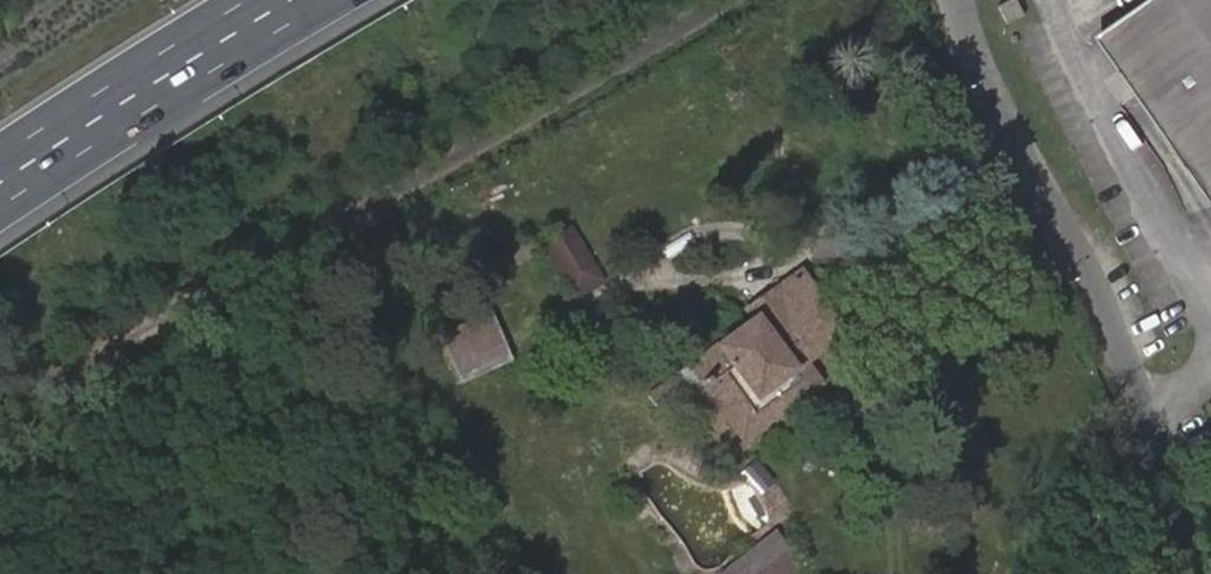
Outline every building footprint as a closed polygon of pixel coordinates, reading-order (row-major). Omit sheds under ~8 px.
[(1006,23),(1021,16),(1013,0),(1011,0),(999,6),(1006,23)] [(1105,47),(1210,202),(1210,0),(1176,0),(1105,47)] [(604,282),(571,228),(543,244),(577,299),(604,282)] [(525,240),(499,259),(509,272),(535,253),(525,240)] [(795,369),(804,363),(843,334),(801,273),(748,311),(754,319),(718,346),(719,347),(651,395),(657,403),(684,383),(694,396),(706,388),(728,418),(743,440),(811,390),(795,369)] [(551,276),(537,282),(545,298),(558,291),(551,276)] [(491,314),(439,335),(458,382),(509,361),(491,314)] [(819,384),(804,363),(795,369),(811,390),(819,384)] [(706,388),(694,396),(716,426),(728,418),(706,388)] [(801,569),(774,533),(720,573),(794,573),(801,569)]
